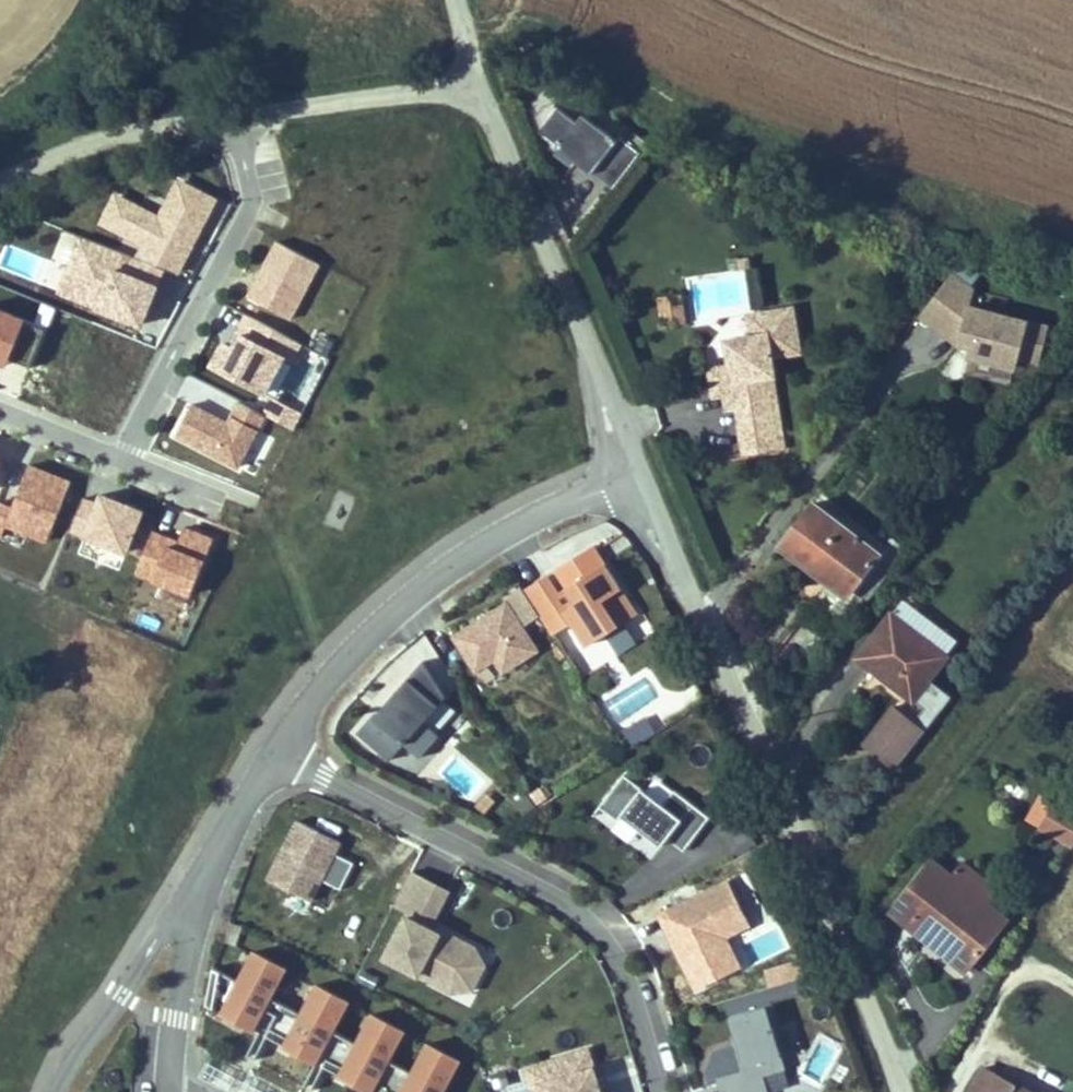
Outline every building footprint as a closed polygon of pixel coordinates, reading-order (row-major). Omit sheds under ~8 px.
[(558,106),(536,142),(615,189),(637,152),(558,106)] [(634,192),(652,164),(637,154),(619,182),(634,192)] [(922,341),(1017,365),(1018,361),(1039,366),(1049,325),(972,305),(978,283),(940,273),(922,341)] [(685,296),(658,297),(659,325),(686,325),(685,296)] [(779,438),(815,430),(810,409),(815,408),(817,407),(814,389),(842,383),(833,338),(787,348),(792,368),(771,396),(750,400),(756,428),(766,425),(776,423),(779,438)] [(771,396),(792,368),(767,373),(771,396)] [(815,430),(819,429),(815,408),(810,409),(815,430)] [(769,440),(779,438),(776,423),(766,425),(769,440)] [(783,457),(823,448),(819,429),(815,430),(779,438),(783,457)] [(855,625),(869,609),(886,624),(920,586),(854,528),(820,566),(855,596),(841,613),(855,625)] [(632,612),(589,545),(550,570),(571,603),(559,611),(581,645),(632,612)] [(499,601),(448,634),(469,669),(488,656),(496,670),(530,648),(499,601)] [(622,627),(608,638),(620,653),(634,642),(622,627)] [(989,677),(933,638),(895,692),(969,743),(978,749),(993,728),(966,710),(989,677)] [(418,720),(440,695),(417,660),(369,715),(367,714),(352,731),(384,759),(399,742),(415,756),(434,734),(418,720)] [(893,772),(925,733),(891,706),(860,745),(893,772)] [(626,747),(654,732),(645,716),(618,731),(626,747)] [(969,743),(964,750),(973,756),(978,749),(969,743)] [(400,749),(392,762),(414,775),(422,761),(400,749)] [(935,776),(919,765),(911,776),(927,787),(935,776)] [(684,850),(710,818),(675,790),(663,804),(640,786),(626,774),(600,806),(618,821),(623,814),(657,842),(664,834),(684,850)] [(537,808),(528,794),(515,803),(524,816),(537,808)] [(1053,803),(1040,833),(1072,848),(1072,811),(1053,803)] [(341,889),(354,863),(335,853),(341,841),(298,820),(268,879),(311,900),(321,879),(341,889)] [(474,948),(440,930),(438,933),(429,928),(430,925),(448,891),(410,872),(394,903),(409,910),(390,947),(457,982),(474,948)] [(738,964),(722,933),(747,919),(725,877),(657,912),(671,939),(679,935),(684,945),(676,949),(696,986),(738,964)] [(1032,994),(1064,949),(1042,931),(1005,903),(986,888),(948,943),(985,971),(991,963),(1032,994)] [(235,945),(241,926),(230,922),(224,942),(235,945)] [(440,930),(430,925),(429,928),(438,933),(440,930)] [(684,945),(679,935),(671,939),(676,949),(684,945)] [(473,989),(485,965),(474,948),(457,982),(473,989)] [(210,966),(203,1002),(220,1010),(218,1013),(255,1033),(257,1030),(282,1044),(281,1046),(313,1063),(314,1061),(338,1073),(336,1075),(367,1091),(368,1091),(369,1090),(373,1091),(439,1091),(457,1058),(425,1041),(410,1071),(385,1058),(401,1028),(370,1012),(354,1041),(330,1029),(346,999),(314,982),(299,1012),(267,995),(283,965),(252,949),(236,979),(210,966)] [(764,969),(769,988),(804,979),(799,960),(764,969)] [(773,1022),(779,1020),(773,1000),(730,1014),(747,1067),(719,1076),(724,1091),(771,1091),(765,1071),(786,1064),(773,1022)] [(596,1076),(588,1048),(537,1063),(545,1091),(601,1091),(596,1076)] [(537,1063),(526,1066),(534,1091),(545,1091),(537,1063)] [(603,1075),(596,1076),(601,1091),(607,1091),(608,1091),(603,1075)]
